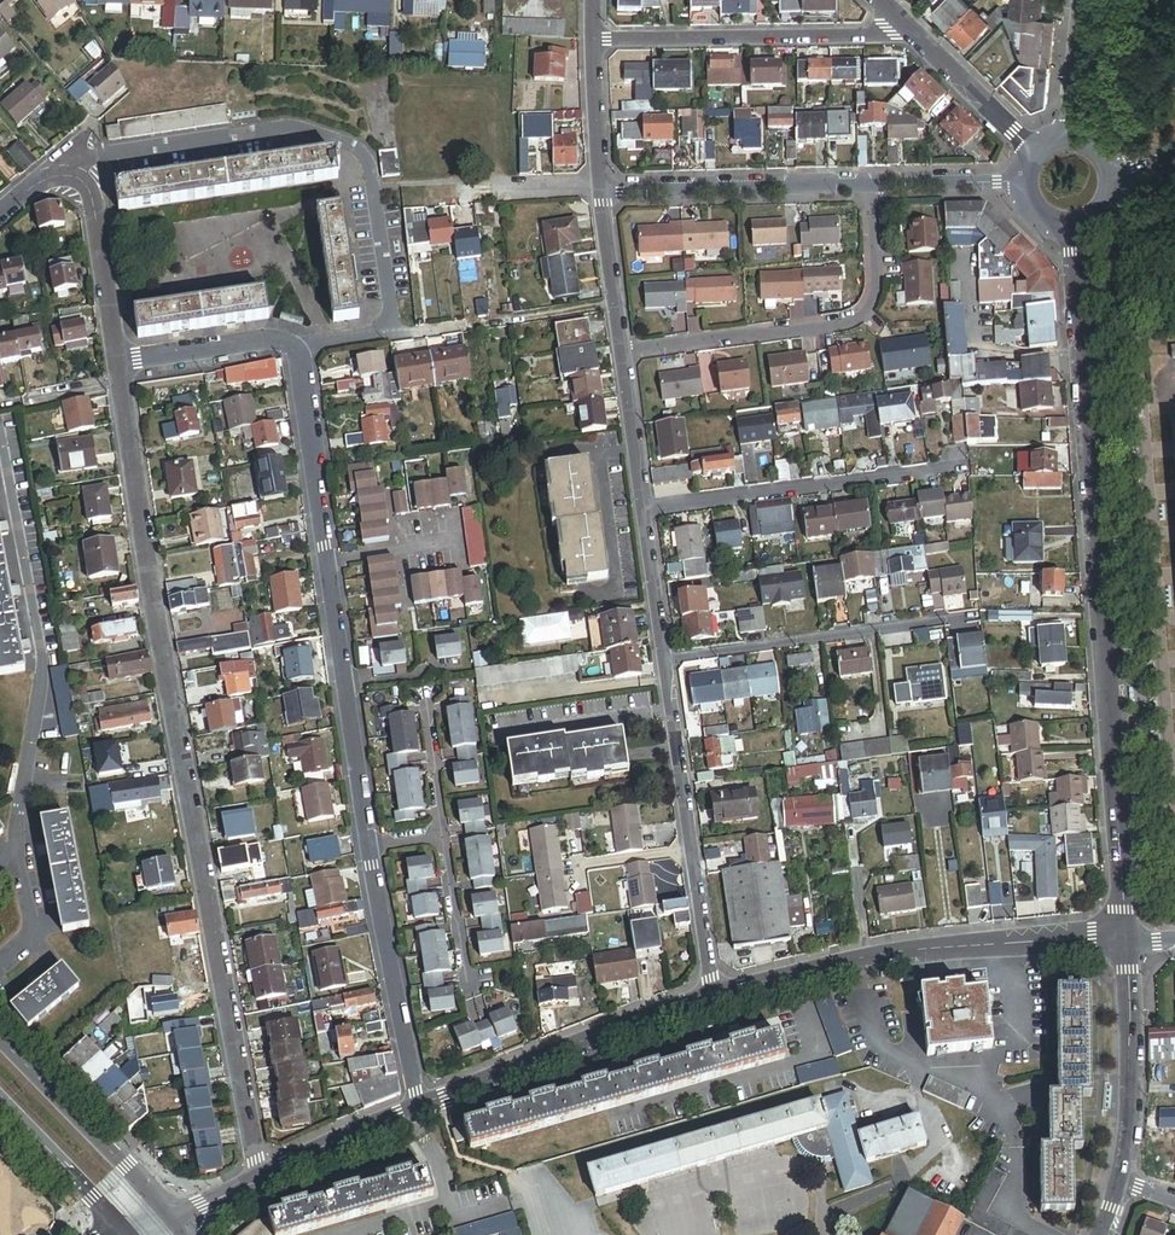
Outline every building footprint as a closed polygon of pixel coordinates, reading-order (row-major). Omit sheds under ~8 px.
[(4,9),(14,0),(11,0),(2,7),(4,9)] [(69,0),(35,0),(34,1),(50,21),(67,6),(65,4),(69,0)] [(166,6),(164,6),(164,24),(166,24),(166,9),(174,9),(174,1),(174,0),(166,0),(166,6)] [(227,9),(248,10),(268,10),(269,0),(227,0),(227,9)] [(282,11),(314,12),(314,0),(282,0),(282,11)] [(331,24),(331,13),(332,0),(321,0),(320,24),(331,24)] [(331,13),(342,13),(342,0),(332,0),(331,13)] [(388,14),(388,0),(356,0),(355,13),(388,14)] [(443,11),(443,0),(402,0),(402,10),(411,11),(411,15),(437,16),(437,11),(443,11)] [(492,14),(492,0),(482,0),(482,14),(492,14)] [(660,0),(618,0),(618,13),(642,13),(642,10),(659,11),(660,0)] [(690,12),(704,12),(704,9),(721,9),(721,0),(690,0),(690,12)] [(721,18),(750,17),(750,0),(721,0),(721,9),(721,18)] [(780,6),(780,16),(792,15),(792,19),(802,19),(802,15),(802,0),(779,0),(780,6)] [(802,15),(835,14),(835,0),(802,0),(802,15)] [(949,29),(971,7),(963,0),(945,0),(932,13),(949,29)] [(1009,17),(1041,20),(1043,9),(1039,8),(1039,1),(1039,0),(1010,0),(1009,17)] [(179,1),(174,1),(174,9),(173,31),(173,37),(187,37),(188,10),(179,10),(179,1)] [(120,5),(104,5),(104,14),(120,14),(120,5)] [(6,26),(13,20),(4,9),(2,7),(2,6),(0,8),(0,18),(6,26)] [(1003,16),(999,6),(989,17),(985,21),(988,24),(994,29),(1004,18),(1004,17),(1003,16)] [(1010,7),(999,6),(1003,16),(1009,17),(1010,7)] [(979,15),(971,7),(949,29),(966,46),(988,24),(985,21),(979,15)] [(166,31),(173,31),(174,9),(166,9),(166,24),(166,31)] [(248,10),(227,9),(228,18),(248,19),(248,10)] [(983,11),(979,15),(985,21),(989,17),(983,11)] [(1034,65),(1038,20),(1004,17),(1004,18),(1012,38),(1015,39),(1015,30),(1022,31),(1020,54),(1017,53),(1021,63),(1034,65)] [(1038,20),(1034,65),(1051,66),(1055,22),(1038,20)] [(431,31),(443,31),(443,23),(432,23),(431,31)] [(564,26),(503,24),(502,34),(563,37),(564,26)] [(2,60),(13,51),(0,36),(0,62),(2,60)] [(442,43),(442,55),(446,55),(446,57),(448,57),(448,65),(474,66),(474,62),(480,62),(481,44),(442,43)] [(568,53),(549,52),(549,59),(536,59),(535,81),(564,82),(565,61),(568,61),(568,53)] [(741,59),(706,60),(707,87),(742,87),(741,66),(741,59)] [(2,60),(0,62),(0,74),(8,67),(2,60)] [(864,64),(865,89),(897,88),(896,65),(882,66),(882,63),(864,64)] [(1034,65),(1021,63),(1014,70),(1032,87),(1034,65)] [(799,84),(831,83),(831,64),(799,65),(799,84)] [(831,64),(831,83),(860,83),(859,64),(831,64)] [(1047,107),(1051,66),(1034,65),(1032,87),(1014,70),(1002,82),(1031,111),(1047,107)] [(635,89),(654,88),(656,66),(625,67),(625,84),(635,84),(635,89)] [(654,88),(654,93),(690,92),(690,66),(656,66),(654,88)] [(781,66),(741,66),(742,87),(742,90),(787,89),(786,77),(782,77),(781,66)] [(101,108),(124,89),(110,67),(85,89),(88,94),(101,108)] [(920,74),(905,89),(921,105),(930,114),(945,98),(920,74)] [(46,98),(34,83),(28,88),(26,86),(1,109),(17,127),(42,105),(40,103),(46,98)] [(66,95),(75,105),(88,94),(85,89),(79,83),(66,95)] [(905,89),(889,106),(901,112),(913,101),(919,107),(921,105),(905,89)] [(642,114),(652,113),(653,104),(622,105),(622,114),(642,114)] [(889,115),(888,107),(869,108),(870,115),(861,116),(862,128),(872,127),(873,131),(876,131),(876,127),(887,127),(887,115),(889,115)] [(827,109),(815,109),(815,117),(827,116),(827,109)] [(795,110),(769,110),(770,118),(795,118),(795,110)] [(111,129),(112,136),(114,148),(229,129),(226,111),(111,129)] [(582,111),(553,114),(553,117),(553,121),(583,121),(582,111)] [(980,131),(958,111),(941,128),(954,141),(960,147),(963,149),(980,131)] [(691,112),(692,120),(692,136),(692,145),(696,145),(706,145),(706,144),(705,119),(705,112),(691,112)] [(735,123),(752,123),(752,112),(734,112),(735,123)] [(643,121),(642,114),(622,114),(613,114),(613,122),(643,121)] [(830,116),(827,116),(828,141),(851,140),(850,125),(850,115),(830,116)] [(828,141),(827,116),(815,117),(797,118),(798,142),(798,144),(828,142),(828,141)] [(925,124),(907,116),(889,116),(889,140),(918,138),(918,130),(925,130),(925,124)] [(553,121),(553,117),(523,118),(524,141),(529,141),(553,140),(553,139),(552,139),(552,121),(553,121)] [(795,128),(795,118),(770,118),(770,129),(779,129),(786,129),(795,128)] [(643,121),(643,126),(643,144),(672,143),(671,120),(643,121)] [(692,120),(684,121),(684,139),(688,139),(688,136),(692,136),(692,120)] [(761,122),(752,123),(735,123),(735,142),(762,141),(761,122)] [(643,144),(643,126),(622,127),(622,139),(622,144),(627,144),(636,144),(643,144)] [(562,138),(553,139),(553,140),(553,166),(578,165),(577,135),(573,135),(573,132),(561,132),(562,138)] [(114,148),(112,136),(101,138),(103,149),(114,148)] [(859,167),(867,167),(866,138),(860,138),(860,154),(859,154),(859,167)] [(622,144),(622,139),(619,139),(619,150),(627,150),(627,144),(622,144)] [(524,141),(520,141),(520,176),(529,176),(529,141),(524,141)] [(954,141),(952,143),(958,149),(960,147),(954,141)] [(798,144),(798,142),(789,143),(789,161),(799,161),(798,144)] [(716,143),(706,144),(706,145),(706,164),(716,164),(716,143)] [(25,174),(36,164),(19,144),(8,154),(25,174)] [(636,150),(636,144),(627,144),(627,150),(627,153),(636,152),(636,150)] [(706,164),(706,145),(696,145),(697,165),(706,164)] [(900,149),(890,150),(890,166),(901,166),(900,149)] [(397,151),(396,151),(378,154),(382,180),(400,177),(397,151)] [(335,157),(111,195),(115,219),(339,181),(335,157)] [(492,205),(473,207),(476,229),(493,227),(492,205)] [(57,207),(33,212),(38,234),(62,229),(57,207)] [(469,207),(452,209),(453,217),(470,215),(469,207)] [(944,220),(946,248),(970,246),(972,230),(975,230),(975,229),(975,222),(979,222),(978,207),(943,208),(943,209),(944,220)] [(986,207),(978,207),(979,222),(975,222),(975,229),(983,238),(984,238),(1002,223),(986,207)] [(427,225),(424,210),(402,212),(407,250),(430,247),(427,225)] [(343,211),(318,215),(334,324),(359,320),(343,211)] [(470,215),(453,217),(454,229),(472,227),(470,215)] [(840,246),(839,220),(809,221),(809,227),(800,227),(801,248),(840,246)] [(547,260),(571,257),(569,246),(569,242),(577,241),(574,221),(542,226),(543,231),(547,260)] [(454,245),(450,222),(427,225),(430,247),(430,249),(454,245)] [(785,222),(752,224),(753,248),(786,246),(785,222)] [(938,253),(936,222),(910,224),(911,244),(908,244),(908,254),(938,253)] [(1018,239),(1002,223),(984,238),(1002,257),(1018,239)] [(639,256),(683,253),(681,224),(669,225),(669,228),(637,229),(639,256)] [(681,224),(683,253),(728,251),(727,225),(695,227),(695,224),(681,224)] [(538,232),(542,261),(547,260),(543,231),(538,232)] [(1002,257),(984,238),(977,246),(977,257),(1001,258),(1002,257)] [(1034,255),(1018,239),(1002,257),(1014,269),(1019,263),(1023,267),(1034,255)] [(1051,272),(1034,255),(1023,267),(1019,263),(1014,269),(1028,283),(1028,286),(1017,287),(1017,289),(1018,300),(1053,296),(1051,272)] [(576,297),(571,257),(547,260),(550,280),(553,300),(576,297)] [(1014,269),(1002,257),(1001,258),(977,257),(978,282),(997,281),(1014,280),(1014,269)] [(49,265),(51,275),(74,271),(72,261),(49,265)] [(26,264),(30,286),(42,283),(38,262),(26,264)] [(27,287),(23,265),(20,265),(12,267),(2,269),(4,276),(7,291),(27,287)] [(933,306),(931,265),(902,267),(903,277),(905,277),(907,307),(933,306)] [(74,271),(51,275),(55,295),(77,291),(74,271)] [(840,271),(802,273),(803,297),(812,296),(812,295),(841,293),(840,271)] [(803,297),(802,273),(792,273),(792,276),(759,277),(760,303),(803,302),(803,297)] [(695,305),(736,303),(735,280),(684,283),(684,285),(685,304),(695,303),(695,305)] [(997,281),(978,282),(979,304),(993,302),(1010,301),(1018,300),(1017,289),(1010,289),(1011,293),(997,293),(996,289),(997,288),(997,281)] [(958,283),(949,284),(951,308),(960,308),(958,283)] [(685,304),(684,285),(644,288),(645,310),(677,309),(677,315),(686,314),(685,304)] [(265,294),(133,314),(136,338),(269,318),(265,294)] [(1054,308),(1053,296),(1018,300),(1010,301),(1011,311),(1026,310),(1054,308)] [(947,359),(965,358),(961,308),(960,308),(951,308),(943,308),(944,325),(947,359)] [(1056,328),(1054,308),(1026,310),(1026,313),(1027,330),(1056,328)] [(63,329),(84,325),(81,309),(48,314),(50,323),(61,321),(63,329)] [(1015,324),(1015,331),(1027,330),(1026,313),(1022,314),(1022,317),(1018,317),(1015,324)] [(13,320),(17,339),(32,336),(28,318),(13,320)] [(554,327),(557,352),(590,347),(587,322),(554,327)] [(84,325),(63,329),(66,348),(88,343),(84,325)] [(1003,328),(995,328),(996,345),(1004,344),(1004,332),(1003,328)] [(1028,338),(1029,350),(1057,348),(1056,328),(1027,330),(1028,338)] [(63,329),(52,332),(55,350),(66,348),(63,329)] [(1004,332),(1004,344),(1018,347),(1017,338),(1028,338),(1027,330),(1015,331),(1004,332)] [(43,352),(39,334),(32,336),(17,339),(20,357),(30,355),(43,352)] [(929,368),(924,338),(878,346),(882,375),(929,368)] [(17,339),(0,342),(0,356),(2,365),(21,361),(20,357),(17,339)] [(871,371),(867,345),(838,349),(838,350),(828,351),(832,376),(842,374),(842,375),(871,371)] [(590,347),(557,352),(561,379),(570,378),(596,374),(592,347),(590,347)] [(465,351),(430,356),(435,386),(470,381),(465,351)] [(362,381),(376,379),(386,377),(383,356),(359,360),(362,381)] [(430,356),(395,361),(397,376),(399,391),(435,386),(430,356)] [(808,384),(805,358),(790,360),(789,357),(769,360),(773,389),(808,384)] [(965,358),(947,359),(949,384),(961,383),(961,389),(976,388),(975,366),(975,358),(965,358)] [(1051,386),(1049,359),(1021,361),(1021,363),(1019,363),(1019,366),(1021,366),(1023,385),(1051,386)] [(275,363),(275,362),(241,369),(242,376),(243,384),(246,383),(246,385),(257,383),(257,384),(278,381),(277,371),(277,369),(276,369),(275,363)] [(721,394),(749,390),(746,363),(718,366),(721,394)] [(1021,366),(1019,366),(1006,366),(975,366),(976,388),(990,386),(1001,385),(1005,385),(1019,385),(1023,385),(1021,366)] [(242,376),(241,369),(216,374),(218,380),(242,376)] [(662,402),(703,397),(699,370),(689,371),(689,373),(659,377),(662,402)] [(600,401),(596,374),(570,378),(574,405),(577,404),(600,401)] [(399,391),(397,376),(386,377),(376,379),(378,395),(367,397),(368,406),(401,401),(399,391)] [(353,382),(337,385),(338,394),(355,392),(353,382)] [(961,383),(949,384),(934,386),(934,392),(949,390),(949,393),(960,392),(962,401),(961,389),(961,383)] [(505,391),(495,392),(500,420),(512,418),(510,409),(512,408),(511,404),(518,403),(515,385),(504,386),(505,391)] [(1053,410),(1051,386),(1023,385),(1019,385),(1022,412),(1053,410)] [(934,392),(934,386),(920,389),(923,407),(924,407),(925,417),(938,415),(937,405),(962,401),(960,392),(949,393),(949,390),(934,392)] [(910,391),(910,390),(885,393),(876,395),(880,427),(914,422),(910,396),(914,395),(915,398),(918,397),(918,395),(917,395),(916,390),(910,391)] [(880,427),(876,395),(837,400),(840,426),(852,424),(851,418),(866,416),(870,441),(882,439),(880,427)] [(64,403),(70,434),(94,429),(88,398),(64,403)] [(174,401),(177,416),(195,413),(192,398),(174,401)] [(247,398),(225,402),(231,431),(257,426),(255,416),(251,417),(247,398)] [(605,431),(600,401),(577,404),(582,435),(605,431)] [(977,402),(962,401),(964,419),(976,420),(977,420),(977,402)] [(835,402),(805,406),(807,424),(818,423),(819,430),(839,427),(835,402)] [(803,425),(800,405),(778,408),(780,428),(803,425)] [(393,431),(405,429),(403,414),(399,415),(397,406),(390,407),(391,416),(392,421),(393,431)] [(391,416),(390,407),(374,409),(376,418),(382,417),(391,416)] [(376,418),(374,409),(366,411),(367,422),(363,423),(365,436),(346,438),(347,450),(388,444),(385,424),(385,423),(382,421),(382,417),(376,418)] [(480,427),(488,426),(486,411),(478,412),(480,427)] [(274,424),(284,422),(282,412),(267,415),(269,425),(274,424)] [(750,431),(747,412),(736,414),(738,433),(750,431)] [(195,413),(177,416),(181,439),(199,436),(195,413)] [(976,420),(964,419),(964,420),(965,443),(975,443),(974,433),(977,433),(977,432),(976,425),(976,420)] [(965,443),(964,420),(952,420),(954,445),(965,443)] [(682,421),(656,425),(661,462),(687,458),(682,421)] [(1069,429),(1069,421),(1049,421),(1049,425),(1049,428),(1069,429)] [(500,424),(503,446),(504,446),(512,444),(510,432),(506,432),(504,423),(500,424)] [(279,446),(274,424),(269,425),(252,428),(257,450),(279,446)] [(497,424),(488,426),(480,427),(482,439),(499,436),(497,424)] [(1047,426),(1031,426),(1030,434),(1047,435),(1047,426)] [(57,438),(58,445),(79,442),(78,435),(57,438)] [(79,442),(58,445),(62,473),(98,468),(94,440),(79,442)] [(723,446),(724,452),(725,459),(736,458),(735,445),(723,446)] [(701,465),(725,462),(725,459),(724,452),(691,456),(692,466),(701,465)] [(1031,478),(1055,478),(1055,455),(1031,455),(1031,478)] [(878,470),(886,469),(884,456),(877,457),(878,470)] [(744,475),(742,460),(732,461),(733,474),(734,477),(744,475)] [(774,462),(776,475),(777,484),(789,482),(786,460),(774,462)] [(703,478),(733,474),(732,461),(725,462),(701,465),(702,475),(703,478)] [(280,462),(258,466),(265,504),(286,500),(280,462)] [(589,463),(547,469),(551,492),(547,493),(550,509),(553,509),(556,526),(559,526),(597,521),(589,463)] [(193,464),(168,468),(173,500),(198,496),(193,464)] [(374,464),(349,468),(353,494),(358,493),(375,491),(374,486),(377,486),(374,464)] [(694,476),(702,475),(701,465),(692,466),(694,476)] [(692,466),(684,468),(686,483),(694,482),(694,476),(692,466)] [(684,468),(676,469),(678,484),(686,483),(684,468)] [(676,469),(668,470),(670,485),(678,484),(676,469)] [(668,470),(660,471),(662,486),(670,485),(668,470)] [(464,471),(447,473),(448,482),(450,499),(468,496),(464,471)] [(660,471),(651,472),(653,487),(662,486),(660,471)] [(777,484),(776,475),(760,477),(762,486),(777,484)] [(1061,491),(1061,478),(1055,478),(1031,478),(1023,478),(1023,491),(1061,491)] [(450,499),(448,482),(415,487),(418,512),(452,507),(450,499)] [(85,493),(86,503),(108,500),(106,490),(85,493)] [(375,491),(358,493),(363,527),(387,523),(389,523),(384,490),(375,491)] [(409,514),(406,492),(394,494),(397,516),(409,514)] [(946,520),(943,502),(942,495),(917,498),(917,504),(920,523),(946,520)] [(972,524),(970,498),(943,502),(946,520),(947,527),(972,524)] [(108,500),(86,503),(90,524),(93,524),(100,523),(111,521),(108,500)] [(867,502),(833,506),(836,533),(870,528),(867,502)] [(794,535),(791,518),(792,518),(790,503),(782,505),(755,508),(757,523),(759,522),(761,539),(787,536),(794,535)] [(889,526),(920,523),(917,504),(887,509),(889,526)] [(257,506),(228,511),(235,547),(241,546),(245,545),(242,530),(261,527),(257,506)] [(482,506),(465,509),(474,568),(491,565),(482,506)] [(836,533),(833,506),(803,511),(806,538),(836,534),(836,533)] [(225,544),(220,513),(196,517),(199,535),(196,535),(198,548),(225,544)] [(601,520),(597,521),(559,526),(563,550),(559,551),(562,568),(566,567),(567,577),(568,585),(577,583),(609,579),(601,520)] [(751,523),(753,541),(761,540),(761,539),(759,522),(757,523),(751,523)] [(363,527),(361,527),(364,544),(389,540),(387,523),(363,527)] [(286,538),(300,536),(298,525),(277,529),(279,539),(286,538)] [(682,562),(704,559),(699,526),(673,530),(678,563),(682,562)] [(1041,565),(1041,527),(1012,527),(1011,565),(1041,565)] [(2,676),(26,671),(23,653),(25,653),(23,644),(21,644),(18,630),(15,612),(12,599),(14,598),(12,588),(10,588),(0,536),(0,664),(2,676)] [(302,547),(300,536),(286,538),(289,549),(302,547)] [(922,537),(913,538),(915,550),(924,549),(922,537)] [(85,547),(87,559),(89,559),(92,580),(120,576),(115,543),(85,547)] [(257,543),(245,545),(241,546),(242,547),(244,558),(254,557),(254,556),(259,555),(257,543)] [(936,548),(937,555),(947,554),(946,546),(936,548)] [(242,547),(236,548),(239,563),(237,563),(240,580),(247,578),(244,558),(242,547)] [(936,548),(924,549),(925,557),(937,555),(936,548)] [(925,557),(924,549),(915,550),(904,552),(901,552),(871,556),(874,581),(892,578),(905,577),(926,574),(925,560),(925,557)] [(232,587),(235,586),(231,556),(218,558),(222,589),(232,587)] [(254,557),(244,558),(247,578),(257,577),(254,557)] [(369,561),(376,611),(393,609),(401,608),(394,557),(369,561)] [(874,584),(870,557),(840,561),(842,573),(844,588),(874,584)] [(707,578),(704,559),(682,562),(684,581),(707,578)] [(745,564),(720,568),(721,577),(735,575),(747,573),(745,564)] [(844,588),(842,573),(841,573),(840,569),(813,572),(817,606),(846,602),(844,588)] [(963,571),(927,576),(930,596),(942,595),(942,600),(966,597),(963,571)] [(759,580),(758,572),(747,573),(735,575),(736,583),(759,580)] [(272,579),(277,616),(303,611),(297,574),(272,579)] [(414,581),(418,607),(468,599),(465,583),(464,574),(414,581)] [(804,601),(801,578),(801,575),(759,581),(762,607),(771,606),(771,608),(790,606),(789,603),(804,601)] [(1062,576),(1042,575),(1041,597),(1061,598),(1062,576)] [(906,583),(905,577),(892,578),(892,585),(906,583)] [(468,599),(469,608),(486,606),(482,580),(465,583),(468,599)] [(198,581),(168,587),(170,598),(200,593),(198,581)] [(578,593),(577,583),(568,585),(561,586),(562,595),(578,593)] [(243,598),(241,585),(235,586),(232,587),(234,599),(243,598)] [(200,593),(170,598),(173,614),(211,607),(208,591),(200,593)] [(140,604),(138,592),(112,596),(115,609),(140,604)] [(679,595),(683,620),(707,616),(704,592),(679,595)] [(865,593),(868,615),(878,614),(875,592),(865,593)] [(977,593),(969,594),(969,602),(978,601),(977,593)] [(587,612),(588,621),(601,619),(631,615),(630,606),(587,612)] [(370,612),(374,639),(399,635),(396,613),(393,614),(393,609),(376,611),(370,612)] [(740,635),(766,631),(763,609),(737,612),(740,635)] [(1029,613),(1014,614),(1014,622),(1030,621),(1029,613)] [(568,616),(569,623),(583,621),(582,614),(568,616)] [(1014,622),(1014,614),(986,616),(986,624),(1014,622)] [(520,622),(524,648),(572,641),(569,623),(568,616),(568,615),(520,622)] [(611,652),(636,649),(631,615),(601,619),(606,653),(611,652)] [(276,643),(271,616),(261,618),(265,644),(276,643)] [(683,620),(682,620),(685,643),(714,639),(711,616),(707,616),(683,620)] [(265,644),(261,618),(250,620),(255,650),(266,648),(265,644)] [(606,653),(601,619),(588,621),(593,655),(606,653)] [(250,633),(248,622),(235,625),(237,635),(250,633)] [(60,625),(63,637),(76,635),(78,634),(76,623),(60,625)] [(139,637),(136,623),(94,631),(95,641),(93,642),(93,646),(109,643),(109,642),(115,641),(116,644),(129,642),(129,638),(139,637)] [(1038,629),(1039,648),(1062,647),(1061,628),(1051,628),(1050,623),(1043,624),(1044,629),(1038,629)] [(23,644),(25,653),(27,653),(24,634),(20,629),(18,630),(21,644),(23,644)] [(1030,644),(1039,648),(1038,629),(1029,629),(1030,644)] [(250,640),(251,640),(250,633),(237,635),(213,639),(214,647),(243,642),(250,640)] [(76,635),(63,637),(66,655),(80,652),(76,635)] [(459,637),(436,640),(438,660),(462,657),(459,637)] [(213,639),(179,646),(181,657),(213,651),(215,650),(214,647),(213,639)] [(982,645),(982,639),(955,642),(959,669),(985,666),(982,645)] [(380,648),(383,668),(407,665),(403,640),(396,641),(397,646),(380,648)] [(213,651),(214,656),(252,649),(251,646),(244,647),(243,642),(214,647),(215,650),(213,651)] [(955,642),(946,644),(950,673),(959,672),(959,669),(955,642)] [(283,648),(284,654),(308,650),(311,650),(310,644),(283,648)] [(1064,666),(1062,647),(1039,648),(1040,668),(1046,667),(1047,672),(1053,672),(1053,667),(1064,666)] [(640,676),(636,649),(611,652),(615,680),(640,676)] [(308,650),(284,654),(289,684),(313,680),(308,650)] [(153,674),(149,653),(108,661),(112,682),(153,674)] [(872,675),(869,653),(837,657),(840,680),(872,675)] [(811,656),(788,659),(789,667),(812,664),(811,656)] [(577,657),(475,672),(477,688),(579,673),(577,657)] [(255,664),(255,660),(221,667),(223,678),(227,678),(227,679),(249,674),(247,666),(255,664)] [(91,664),(71,668),(72,673),(92,670),(91,664)] [(777,666),(692,678),(696,706),(700,705),(715,703),(733,700),(742,699),(781,694),(779,679),(777,666)] [(959,669),(959,672),(960,679),(986,675),(985,666),(959,669)] [(908,672),(910,688),(894,690),(897,708),(949,702),(947,684),(945,668),(908,672)] [(72,691),(68,669),(53,671),(66,738),(81,735),(76,711),(74,700),(72,691)] [(994,672),(993,681),(1005,681),(1006,673),(994,672)] [(1005,681),(1030,682),(1030,674),(1006,673),(1005,681)] [(249,674),(227,679),(230,697),(252,694),(249,674)] [(1033,685),(1033,695),(1069,696),(1069,687),(1033,685)] [(84,688),(72,691),(74,700),(86,698),(84,688)] [(314,702),(312,691),(285,696),(288,714),(291,714),(294,727),(306,725),(305,722),(321,719),(318,701),(314,702)] [(74,700),(76,711),(105,705),(103,694),(86,698),(74,700)] [(1069,696),(1033,695),(1032,707),(1072,709),(1072,704),(1068,704),(1069,696)] [(451,701),(452,710),(472,707),(470,698),(451,701)] [(733,700),(735,709),(744,708),(742,699),(733,700)] [(232,701),(235,713),(242,712),(239,700),(232,701)] [(232,701),(223,703),(223,705),(209,708),(214,735),(238,731),(235,713),(232,701)] [(825,734),(828,733),(825,702),(817,703),(821,734),(825,734)] [(117,709),(118,717),(151,711),(149,703),(117,709)] [(700,705),(701,713),(716,711),(715,703),(700,705)] [(821,734),(817,703),(805,704),(809,735),(821,734)] [(390,719),(402,717),(400,707),(381,710),(382,720),(390,719)] [(457,749),(460,767),(477,765),(479,765),(472,707),(452,710),(448,711),(453,750),(457,749)] [(151,711),(118,717),(102,720),(103,724),(105,733),(153,724),(151,711)] [(390,719),(395,755),(407,754),(419,754),(414,715),(402,717),(390,719)] [(1035,724),(1007,726),(1010,755),(1019,755),(1037,753),(1035,724)] [(268,741),(266,726),(256,728),(257,735),(244,738),(244,734),(233,736),(238,764),(249,762),(248,761),(260,759),(261,760),(271,758),(268,741)] [(705,731),(706,741),(708,740),(728,737),(731,737),(730,728),(705,731)] [(794,750),(791,729),(781,730),(784,755),(791,754),(791,750),(794,750)] [(624,732),(566,740),(571,774),(571,778),(587,775),(587,779),(605,777),(605,773),(629,770),(624,732)] [(309,744),(307,734),(281,739),(283,749),(286,763),(304,760),(301,746),(309,744)] [(571,774),(566,740),(566,737),(509,745),(514,782),(539,778),(539,782),(556,780),(555,776),(571,774)] [(910,754),(908,738),(890,740),(892,756),(910,754)] [(729,740),(720,741),(721,752),(722,758),(732,757),(732,758),(736,758),(734,739),(729,740)] [(891,758),(889,740),(841,747),(843,763),(878,759),(891,758)] [(324,741),(313,743),(309,744),(301,746),(304,760),(310,788),(328,785),(329,785),(326,770),(329,770),(324,741)] [(722,758),(721,752),(720,741),(708,743),(707,743),(711,771),(724,770),(722,758)] [(947,750),(948,760),(959,759),(959,748),(947,750)] [(797,770),(794,750),(791,750),(791,754),(784,755),(786,772),(797,770)] [(1045,753),(1037,753),(1019,755),(1021,783),(1048,781),(1045,753)] [(387,755),(390,777),(395,776),(410,774),(407,754),(395,755),(387,755)] [(828,766),(836,765),(835,754),(827,755),(828,766)] [(734,768),(732,758),(732,757),(722,758),(724,770),(734,768)] [(970,757),(959,759),(948,760),(949,771),(960,770),(959,766),(971,765),(970,757)] [(265,782),(261,760),(249,762),(238,764),(233,765),(237,787),(265,782)] [(952,789),(951,783),(949,771),(948,760),(918,764),(920,782),(922,793),(952,789)] [(838,765),(839,773),(847,772),(846,764),(838,765)] [(172,777),(170,765),(150,769),(153,780),(159,779),(172,777)] [(454,768),(456,788),(480,785),(477,765),(460,767),(454,768)] [(839,773),(838,765),(836,765),(828,766),(817,768),(819,778),(820,784),(840,781),(839,773)] [(819,778),(817,768),(797,770),(786,772),(785,772),(787,785),(797,784),(797,781),(819,778)] [(960,770),(949,771),(951,783),(966,781),(973,780),(971,768),(960,770)] [(395,776),(400,813),(415,812),(424,811),(418,772),(410,774),(395,776)] [(847,772),(839,773),(840,781),(845,822),(877,817),(875,795),(864,796),(850,798),(847,772)] [(698,776),(699,784),(715,782),(714,774),(698,776)] [(161,795),(175,792),(172,777),(159,779),(159,782),(161,795)] [(1048,795),(1049,809),(1078,807),(1083,807),(1082,796),(1082,792),(1087,792),(1086,778),(1055,781),(1056,794),(1048,795)] [(952,789),(952,792),(967,790),(966,781),(951,783),(952,789)] [(161,795),(159,782),(134,787),(134,790),(137,803),(142,803),(162,799),(161,795)] [(862,786),(864,796),(875,795),(873,784),(862,786)] [(310,788),(302,790),(309,822),(335,818),(328,785),(310,788)] [(110,789),(91,792),(93,803),(112,799),(110,789)] [(117,807),(137,803),(134,790),(127,791),(115,794),(117,807)] [(755,795),(713,801),(717,829),(759,823),(755,795)] [(1001,797),(977,800),(981,832),(1005,829),(1001,797)] [(833,798),(782,803),(785,829),(836,825),(833,798)] [(459,805),(461,825),(466,825),(485,822),(482,802),(459,805)] [(143,810),(142,803),(137,803),(117,807),(119,814),(143,810)] [(637,807),(611,810),(617,855),(643,852),(637,807)] [(1054,836),(1063,837),(1084,836),(1084,825),(1079,825),(1079,816),(1078,807),(1049,809),(1051,836),(1054,836)] [(396,824),(416,821),(415,812),(400,813),(395,814),(396,824)] [(251,813),(226,817),(230,841),(255,837),(251,813)] [(567,817),(570,833),(581,832),(579,816),(567,817)] [(52,848),(53,858),(60,894),(62,904),(68,936),(92,931),(72,822),(48,827),(52,848)] [(466,825),(468,842),(487,840),(485,822),(466,825)] [(279,841),(285,839),(283,827),(277,828),(279,841)] [(556,827),(530,831),(537,875),(562,872),(556,827)] [(909,827),(883,831),(886,851),(912,847),(909,827)] [(1005,829),(981,832),(982,838),(1006,835),(1005,829)] [(1084,836),(1063,837),(1064,866),(1091,865),(1090,836),(1084,836)] [(338,838),(309,843),(312,861),(341,856),(338,838)] [(771,866),(767,838),(745,841),(748,859),(727,862),(729,873),(771,866)] [(467,843),(472,882),(474,881),(494,878),(495,878),(490,839),(487,840),(468,842),(467,843)] [(270,844),(248,848),(250,855),(250,857),(253,857),(253,856),(260,854),(260,852),(272,850),(270,844)] [(1053,847),(1034,848),(1036,881),(1055,879),(1053,847)] [(250,855),(248,848),(221,854),(223,861),(250,855)] [(262,862),(260,854),(253,856),(253,857),(250,857),(252,864),(262,862)] [(250,855),(223,861),(225,873),(252,868),(252,864),(250,857),(250,855)] [(407,863),(410,882),(427,881),(433,880),(431,859),(407,863)] [(904,875),(912,874),(922,873),(920,859),(902,861),(904,875)] [(173,860),(145,866),(150,893),(178,888),(176,875),(175,871),(173,860)] [(628,866),(630,881),(649,878),(647,863),(628,866)] [(790,943),(778,866),(720,875),(732,952),(790,943)] [(340,879),(338,871),(310,877),(317,910),(347,904),(342,879),(340,879)] [(537,875),(542,914),(568,910),(562,872),(537,875)] [(912,874),(913,887),(923,886),(922,873),(912,874)] [(494,878),(474,881),(475,890),(495,888),(494,878)] [(627,881),(631,911),(657,907),(652,878),(649,878),(630,881),(627,881)] [(294,888),(292,880),(269,885),(271,892),(287,889),(294,888)] [(238,881),(223,884),(225,893),(240,890),(238,881)] [(413,902),(429,898),(427,881),(410,882),(408,882),(410,902),(413,902)] [(999,882),(988,884),(990,905),(1001,904),(999,882)] [(964,886),(966,908),(982,906),(979,884),(964,886)] [(271,892),(269,885),(242,890),(244,899),(245,903),(272,898),(271,892)] [(881,913),(927,908),(925,885),(923,886),(913,887),(879,891),(881,913)] [(240,890),(225,893),(227,904),(241,901),(240,900),(244,899),(242,890),(240,890)] [(473,900),(476,920),(482,919),(499,915),(496,896),(473,900)] [(289,913),(298,912),(295,897),(289,898),(287,898),(289,913)] [(413,902),(416,920),(440,917),(436,897),(429,898),(413,902)] [(784,900),(786,910),(801,908),(799,897),(784,900)] [(360,914),(358,902),(317,911),(298,915),(300,922),(301,930),(320,926),(319,922),(360,914)] [(690,916),(688,902),(663,906),(665,917),(665,920),(675,918),(690,916)] [(665,917),(663,906),(657,907),(658,918),(665,917)] [(804,928),(801,908),(786,910),(789,930),(804,928)] [(298,915),(298,912),(289,913),(286,914),(288,924),(300,922),(298,915)] [(482,919),(485,936),(502,935),(504,935),(501,914),(499,915),(482,919)] [(201,935),(198,915),(169,920),(170,928),(172,940),(201,935)] [(675,918),(677,929),(691,926),(690,916),(675,918)] [(587,918),(545,924),(547,940),(590,934),(588,924),(587,918)] [(626,918),(619,919),(622,938),(628,937),(626,918)] [(145,919),(140,920),(130,921),(131,931),(146,929),(145,919)] [(588,924),(590,934),(592,952),(599,951),(597,942),(595,942),(592,923),(588,924)] [(545,924),(512,928),(515,945),(547,940),(545,924)] [(170,928),(161,929),(163,941),(172,940),(170,928)] [(417,931),(418,940),(421,939),(438,936),(437,928),(417,931)] [(421,939),(427,976),(443,975),(451,973),(445,934),(438,936),(421,939)] [(478,937),(481,957),(506,954),(502,935),(485,936),(478,937)] [(253,956),(254,962),(256,973),(283,968),(278,939),(250,945),(253,956)] [(341,949),(315,954),(323,991),(349,986),(341,949)] [(593,957),(597,984),(638,978),(634,951),(593,957)] [(283,968),(256,973),(258,983),(259,990),(261,1001),(289,995),(283,968)] [(20,1019),(37,1037),(83,992),(65,974),(56,983),(46,993),(45,992),(37,999),(39,1000),(20,1019)] [(424,977),(427,996),(430,996),(446,992),(443,975),(427,976),(424,977)] [(156,987),(176,988),(176,979),(156,979),(156,987)] [(570,1000),(578,999),(577,990),(578,990),(576,979),(545,982),(538,983),(539,987),(568,984),(570,1000)] [(46,993),(56,983),(54,982),(49,983),(35,996),(37,999),(45,992),(46,993)] [(568,984),(539,987),(541,1007),(570,1003),(570,1000),(568,984)] [(978,995),(979,1006),(968,1007),(967,996),(966,986),(921,991),(928,1055),(992,1049),(987,994),(978,995)] [(1064,986),(1064,987),(1064,989),(1057,989),(1059,1095),(1049,1095),(1050,1148),(1041,1148),(1042,1211),(1073,1211),(1073,1148),(1082,1148),(1081,1095),(1090,1095),(1089,988),(1071,989),(1071,986),(1064,986)] [(330,999),(313,1002),(315,1011),(319,1011),(331,1008),(332,1012),(348,1009),(357,1007),(377,1003),(374,991),(330,1000),(330,999)] [(430,996),(432,1015),(456,1011),(453,991),(446,992),(430,996)] [(978,995),(967,996),(968,1007),(979,1006),(978,995)] [(832,998),(817,1004),(837,1058),(852,1052),(832,998)] [(130,1016),(122,1008),(109,1022),(116,1030),(130,1016)] [(331,1008),(319,1011),(320,1013),(323,1013),(326,1033),(333,1032),(330,1018),(349,1014),(348,1009),(332,1012),(331,1008)] [(510,1011),(491,1018),(492,1021),(499,1039),(499,1041),(518,1033),(510,1011)] [(383,1021),(381,1012),(365,1015),(364,1017),(366,1024),(383,1021)] [(320,1013),(316,1014),(319,1035),(326,1033),(323,1013),(320,1013)] [(202,1030),(200,1020),(176,1024),(178,1034),(202,1030)] [(273,1027),(275,1040),(276,1047),(302,1042),(305,1042),(301,1021),(273,1027)] [(492,1021),(475,1028),(482,1046),(499,1039),(492,1021)] [(116,1030),(109,1022),(100,1030),(108,1038),(116,1030)] [(385,1031),(383,1022),(367,1025),(369,1034),(385,1031)] [(475,1028),(474,1025),(455,1032),(464,1055),(483,1047),(482,1046),(475,1028)] [(1149,1029),(1149,1043),(1174,1042),(1174,1028),(1149,1029)] [(338,1031),(339,1038),(342,1060),(355,1058),(351,1029),(338,1031)] [(108,1038),(100,1030),(89,1041),(96,1049),(101,1045),(108,1038)] [(203,1051),(200,1039),(204,1039),(202,1030),(178,1034),(182,1055),(203,1051)] [(468,1126),(468,1129),(472,1140),(474,1150),(786,1059),(779,1035),(756,1042),(755,1037),(731,1045),(732,1049),(714,1054),(712,1050),(688,1057),(689,1061),(662,1069),(660,1064),(636,1072),(637,1076),(610,1084),(609,1080),(584,1087),(585,1092),(558,1100),(557,1095),(532,1102),(533,1106),(515,1112),(514,1108),(489,1115),(490,1119),(468,1126)] [(89,1041),(65,1064),(80,1079),(103,1056),(96,1049),(89,1041)] [(302,1042),(276,1047),(274,1047),(276,1055),(278,1067),(280,1067),(306,1062),(302,1042)] [(1174,1062),(1174,1042),(1149,1043),(1148,1063),(1174,1062)] [(103,1056),(108,1052),(101,1045),(96,1049),(103,1056)] [(210,1071),(208,1062),(205,1063),(203,1051),(182,1055),(186,1075),(210,1071)] [(397,1066),(395,1054),(392,1055),(383,1056),(379,1057),(378,1057),(380,1068),(388,1067),(397,1066)] [(103,1056),(80,1079),(109,1109),(109,1108),(131,1087),(132,1086),(119,1073),(122,1070),(119,1067),(116,1069),(103,1056)] [(378,1057),(360,1060),(360,1061),(351,1063),(353,1073),(380,1068),(378,1057)] [(837,1059),(797,1069),(801,1086),(841,1075),(837,1059)] [(308,1061),(306,1062),(280,1067),(283,1079),(284,1086),(310,1082),(312,1081),(308,1061)] [(400,1092),(402,1091),(397,1066),(388,1067),(389,1073),(391,1073),(400,1092)] [(380,1068),(353,1073),(355,1084),(364,1082),(364,1081),(370,1081),(380,1076),(380,1077),(389,1073),(388,1067),(380,1068)] [(212,1081),(210,1071),(186,1075),(188,1085),(212,1081)] [(367,1107),(400,1092),(391,1073),(389,1073),(380,1077),(380,1076),(370,1081),(364,1081),(364,1082),(355,1084),(356,1084),(367,1107)] [(962,1106),(968,1092),(927,1073),(920,1088),(962,1106)] [(214,1091),(212,1081),(188,1085),(190,1096),(214,1091)] [(313,1102),(310,1082),(284,1086),(282,1087),(283,1095),(285,1107),(309,1103),(313,1102)] [(140,1096),(131,1087),(109,1108),(133,1133),(142,1123),(137,1118),(144,1111),(135,1102),(140,1096)] [(215,1100),(214,1091),(190,1096),(194,1116),(214,1112),(212,1101),(215,1100)] [(873,1184),(867,1163),(859,1137),(846,1094),(820,1102),(828,1129),(837,1161),(846,1192),(873,1184)] [(596,1197),(792,1139),(828,1129),(820,1102),(588,1170),(596,1197)] [(313,1124),(309,1103),(285,1107),(282,1108),(284,1118),(286,1129),(313,1124)] [(221,1131),(219,1122),(216,1122),(214,1112),(194,1116),(197,1136),(221,1131)] [(1159,1112),(1159,1131),(1165,1130),(1174,1130),(1174,1112),(1159,1112)] [(926,1146),(918,1119),(859,1137),(867,1163),(926,1146)] [(472,1140),(468,1129),(457,1132),(460,1144),(472,1140)] [(837,1161),(828,1129),(792,1139),(793,1141),(795,1146),(798,1151),(802,1154),(804,1154),(808,1158),(814,1161),(820,1163),(826,1163),(832,1162),(837,1161)] [(223,1141),(221,1131),(197,1136),(199,1146),(223,1141)] [(225,1151),(223,1141),(199,1146),(201,1156),(225,1151)] [(227,1160),(225,1151),(201,1156),(205,1176),(226,1172),(224,1161),(227,1160)] [(995,1234),(1030,1234),(988,1212),(1007,1177),(993,1169),(966,1219),(995,1234)] [(268,1219),(269,1221),(273,1234),(301,1234),(433,1197),(426,1174),(412,1178),(411,1174),(386,1181),(387,1185),(359,1193),(358,1189),(333,1196),(334,1200),(307,1208),(306,1204),(281,1211),(282,1215),(268,1219)] [(7,1232),(23,1217),(0,1194),(0,1224),(7,1232)] [(964,1219),(938,1205),(922,1234),(956,1234),(964,1219)] [(451,1234),(452,1234),(505,1234),(519,1231),(514,1214),(451,1234)] [(269,1221),(254,1225),(243,1234),(273,1234),(269,1221)] [(1170,1228),(1149,1221),(1144,1234),(1168,1234),(1170,1228)]
